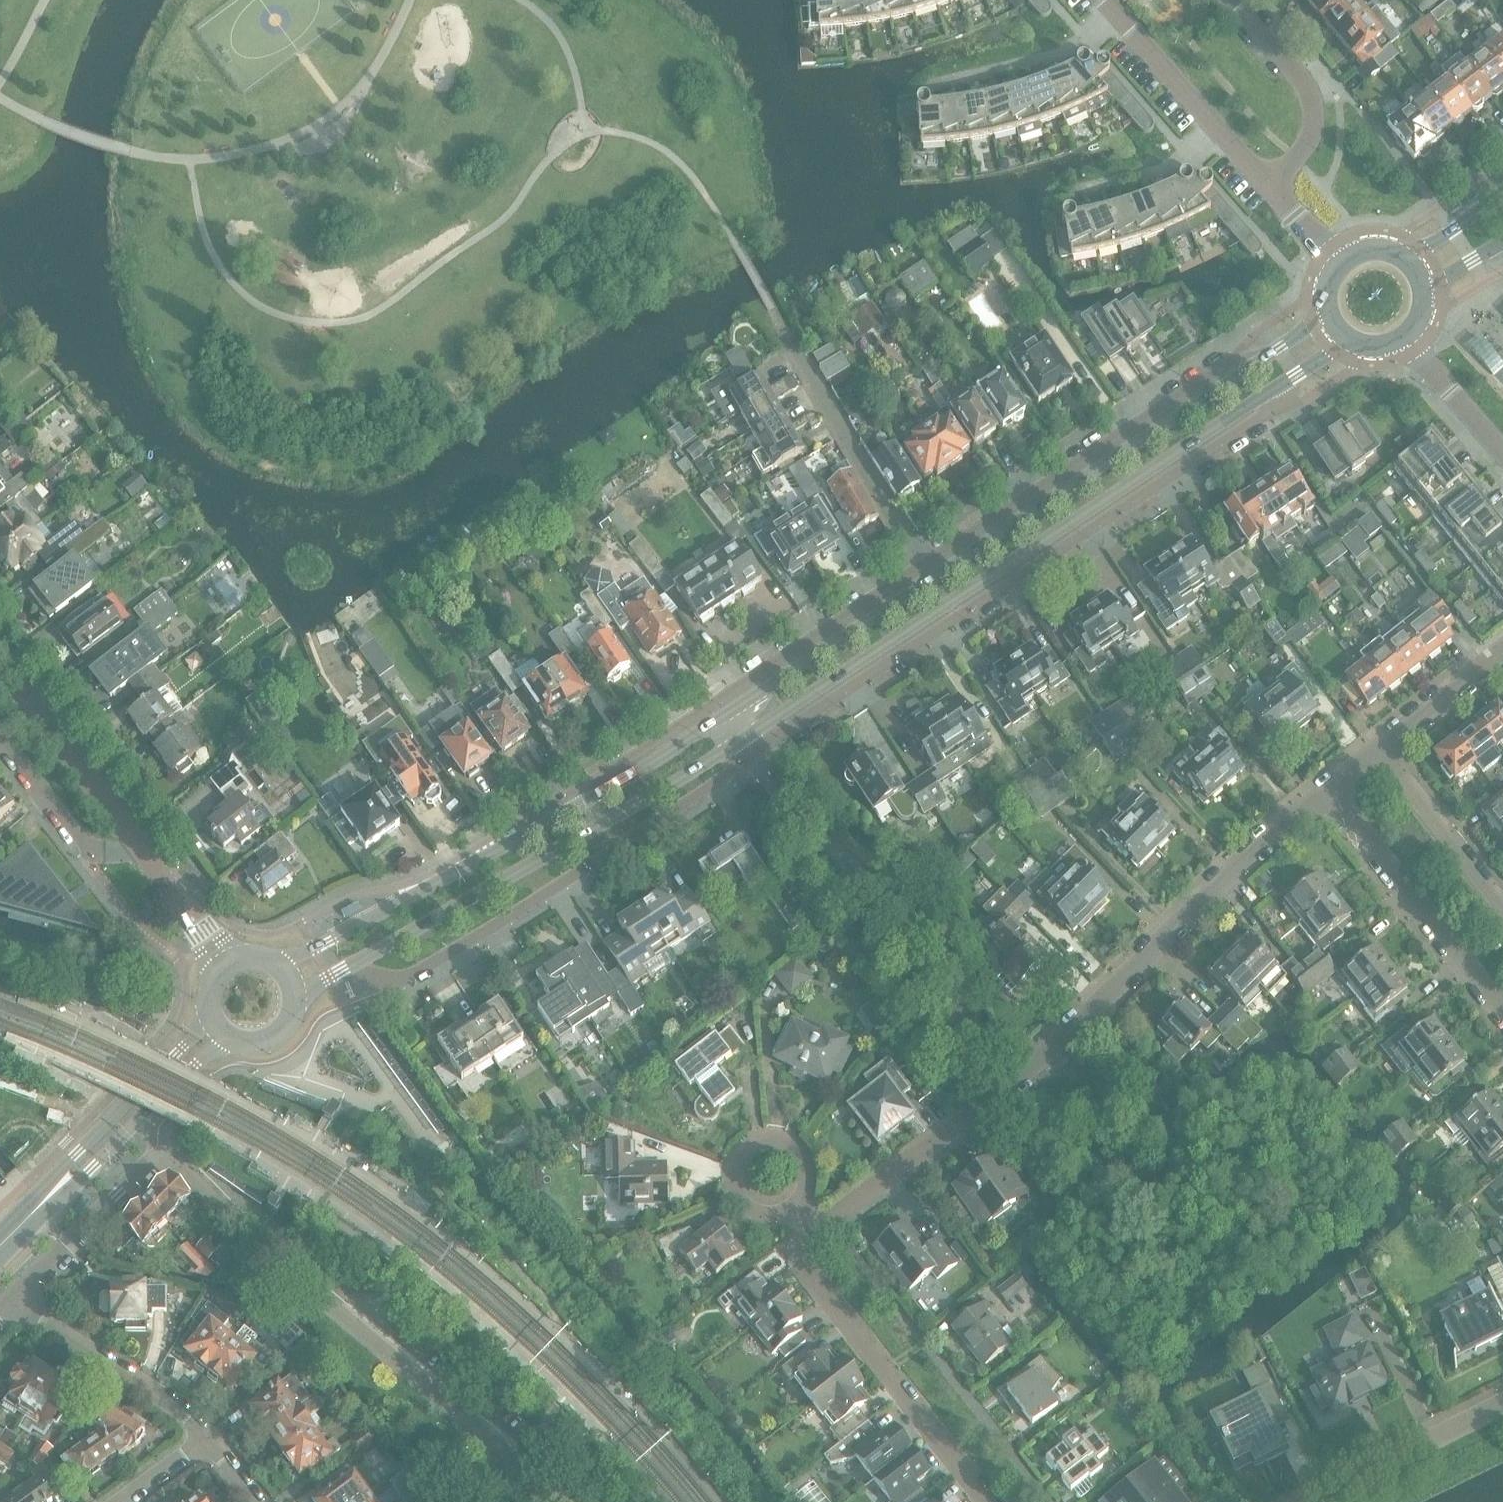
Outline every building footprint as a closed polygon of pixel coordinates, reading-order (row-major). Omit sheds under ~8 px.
[(842,27),(843,27),(841,0),(817,0),(818,8),(811,8),(811,26),(818,26),(818,29),(820,29),(821,39),(843,38),(842,27)] [(843,27),(867,24),(863,0),(841,0),(843,27)] [(867,24),(891,20),(886,0),(863,0),(867,24)] [(891,20),(914,14),(910,0),(886,0),(891,20)] [(937,8),(934,0),(910,0),(914,14),(937,8)] [(1014,2),(1021,10),(1028,4),(1024,0),(1016,0),(1014,2)] [(1047,2),(1045,0),(1035,0),(1029,6),(1035,12),(1047,2)] [(1305,0),(1322,20),(1346,0),(1306,0),(1305,0)] [(1364,9),(1356,0),(1346,0),(1322,20),(1338,40),(1380,4),(1376,0),(1375,0),(1364,9)] [(1414,6),(1422,17),(1441,3),(1440,2),(1439,0),(1423,0),(1416,5),(1414,6)] [(1449,0),(1449,1),(1458,13),(1474,0),(1449,0)] [(1449,1),(1430,16),(1436,24),(1456,10),(1449,1)] [(1050,6),(1050,5),(1047,2),(1035,12),(1038,15),(1039,16),(1040,17),(1041,18),(1043,18),(1045,18),(1047,17),(1049,16),(1050,14),(1051,13),(1051,11),(1051,9),(1051,7),(1050,6)] [(1368,14),(1338,40),(1340,43),(1363,69),(1373,61),(1384,52),(1391,46),(1402,37),(1377,7),(1368,14)] [(1423,21),(1411,30),(1418,40),(1437,25),(1436,24),(1430,16),(1423,21)] [(1475,37),(1479,42),(1486,52),(1502,75),(1502,39),(1490,48),(1480,34),(1475,37)] [(1485,52),(1479,42),(1471,48),(1478,57),(1466,66),(1490,98),(1491,97),(1496,98),(1501,94),(1501,89),(1502,88),(1502,75),(1485,52)] [(800,51),(801,65),(815,65),(815,63),(815,59),(806,51),(800,51)] [(1389,60),(1384,52),(1373,61),(1379,69),(1389,60)] [(1459,56),(1440,70),(1442,74),(1447,81),(1471,112),(1476,113),(1482,109),(1482,103),(1489,99),(1490,98),(1466,66),(1459,56)] [(1115,79),(1095,57),(1088,63),(1087,62),(1085,61),(1083,61),(1081,61),(1080,61),(1078,62),(1077,64),(1076,66),(1076,67),(1076,69),(1068,73),(1087,115),(1113,101),(1109,96),(1103,90),(1115,79)] [(1378,69),(1379,69),(1373,61),(1357,74),(1364,83),(1380,71),(1378,69)] [(1435,64),(1430,69),(1437,78),(1442,74),(1440,70),(1435,64)] [(1065,125),(1087,115),(1068,73),(1060,77),(1053,69),(1045,75),(1061,116),(1065,125)] [(1039,124),(1061,116),(1045,75),(1044,76),(1047,82),(1040,85),(1034,76),(1025,83),(1039,124)] [(1109,96),(1121,86),(1115,79),(1103,90),(1109,96)] [(1463,118),(1470,112),(1447,81),(1428,95),(1451,127),(1452,126),(1457,127),(1463,123),(1463,118)] [(1005,89),(1016,131),(1019,140),(1042,133),(1039,124),(1025,83),(1024,83),(1026,90),(1019,92),(1014,83),(1005,89)] [(1126,92),(1121,86),(1109,96),(1113,101),(1114,103),(1126,92)] [(1006,96),(998,98),(993,89),(984,94),(993,137),(1016,131),(1005,89),(1004,89),(1006,96)] [(1120,109),(1132,99),(1126,92),(1114,103),(1120,109)] [(984,101),(977,103),(973,93),(963,98),(970,141),(993,137),(984,94),(983,94),(984,101)] [(1444,132),(1451,127),(1428,95),(1408,110),(1435,144),(1444,137),(1444,132)] [(963,105),(956,106),(952,96),(942,100),(946,144),(970,141),(963,98),(962,98),(963,105)] [(941,108),(934,108),(931,98),(921,101),(919,102),(918,103),(917,104),(916,106),(916,107),(916,109),(917,111),(917,112),(918,113),(920,114),(921,145),(946,144),(942,100),(941,101),(941,108)] [(1126,115),(1138,105),(1132,99),(1120,109),(1126,115)] [(1144,112),(1141,109),(1138,105),(1126,115),(1130,120),(1131,121),(1131,122),(1144,112)] [(1430,148),(1435,144),(1408,110),(1388,125),(1394,133),(1393,134),(1407,153),(1408,152),(1414,159),(1419,156),(1424,157),(1430,153),(1430,148)] [(1137,128),(1149,118),(1144,112),(1131,122),(1133,123),(1137,128)] [(1153,123),(1152,121),(1149,118),(1137,128),(1140,132),(1142,133),(1144,134),(1146,134),(1148,134),(1150,134),(1151,132),(1153,131),(1154,129),(1154,127),(1154,125),(1153,123)] [(1130,120),(1122,125),(1124,128),(1133,123),(1131,122),(1131,121),(1130,120)] [(1007,160),(998,162),(1000,170),(1009,168),(1007,160)] [(1217,196),(1203,180),(1198,173),(1190,179),(1189,178),(1187,177),(1186,177),(1184,177),(1182,178),(1181,179),(1179,180),(1179,182),(1178,184),(1179,185),(1170,190),(1186,223),(1210,211),(1206,206),(1217,196)] [(1170,190),(1163,193),(1156,185),(1147,192),(1164,232),(1186,223),(1170,190)] [(1142,241),(1164,232),(1147,192),(1149,199),(1142,201),(1136,193),(1128,199),(1142,241)] [(1211,212),(1223,202),(1217,196),(1206,206),(1210,211),(1211,212)] [(1119,248),(1142,241),(1128,199),(1127,200),(1129,206),(1122,208),(1116,200),(1107,205),(1119,248)] [(1217,219),(1229,209),(1223,202),(1211,212),(1217,219)] [(1108,213),(1101,214),(1096,205),(1086,210),(1095,253),(1119,248),(1107,205),(1106,206),(1108,213)] [(1223,225),(1235,215),(1229,209),(1217,219),(1223,225)] [(1087,218),(1080,219),(1075,210),(1065,214),(1064,215),(1063,216),(1062,218),(1062,219),(1062,221),(1062,222),(1063,224),(1064,225),(1065,226),(1066,227),(1071,258),(1095,253),(1086,210),(1085,211),(1087,218)] [(1228,232),(1240,222),(1235,215),(1223,225),(1228,232)] [(1234,238),(1246,228),(1240,222),(1228,232),(1234,238)] [(1240,245),(1252,235),(1246,228),(1234,238),(1240,245)] [(972,231),(949,247),(971,279),(994,262),(972,231)] [(1261,246),(1260,244),(1252,235),(1240,245),(1249,255),(1251,256),(1253,257),(1255,257),(1258,256),(1259,255),(1261,253),(1262,251),(1262,248),(1261,246)] [(914,299),(935,284),(921,264),(900,279),(904,285),(914,299)] [(886,295),(885,303),(890,310),(898,311),(904,307),(906,299),(901,292),(893,290),(886,295)] [(865,336),(885,323),(871,303),(852,316),(865,336)] [(1083,321),(1110,361),(1124,351),(1126,355),(1134,350),(1131,346),(1151,333),(1149,329),(1152,326),(1139,306),(1135,308),(1132,304),(1118,314),(1115,310),(1102,319),(1097,312),(1083,321)] [(853,346),(864,339),(852,322),(842,329),(853,346)] [(1469,348),(1493,376),(1502,368),(1502,363),(1481,338),(1469,348)] [(1044,339),(1011,362),(1039,403),(1055,392),(1056,394),(1070,385),(1069,383),(1072,381),(1044,339)] [(883,346),(873,352),(879,362),(889,356),(883,346)] [(738,349),(725,358),(737,378),(751,370),(738,349)] [(837,356),(819,367),(827,381),(845,371),(837,356)] [(921,369),(933,386),(941,380),(930,363),(921,369)] [(965,363),(958,367),(967,380),(973,376),(965,363)] [(1001,376),(1000,376),(998,373),(977,388),(1003,426),(1005,425),(1007,428),(1022,418),(1023,413),(1024,411),(1001,376)] [(724,386),(710,394),(727,423),(740,415),(771,397),(786,388),(795,383),(792,377),(791,376),(766,390),(765,388),(760,378),(759,377),(730,394),(725,386),(724,386)] [(774,403),(799,389),(795,383),(740,415),(751,433),(782,416),(774,403)] [(948,402),(950,400),(940,384),(934,388),(947,408),(948,407),(974,445),(995,431),(969,392),(950,404),(948,402)] [(927,408),(915,416),(924,430),(950,468),(951,468),(960,461),(961,461),(962,460),(960,456),(969,449),(949,419),(940,405),(930,412),(927,408)] [(27,422),(17,410),(0,424),(0,425),(9,435),(27,422)] [(782,416),(751,433),(762,452),(792,434),(808,425),(817,420),(814,415),(805,420),(789,429),(782,416)] [(812,432),(820,426),(817,420),(808,425),(812,432)] [(15,443),(32,429),(27,422),(9,435),(15,443)] [(1330,443),(1316,452),(1335,480),(1348,471),(1351,475),(1365,466),(1362,462),(1376,453),(1373,449),(1377,446),(1364,426),(1360,428),(1357,424),(1337,437),(1334,433),(1327,438),(1330,443)] [(678,425),(666,434),(679,450),(695,437),(689,429),(684,433),(678,425)] [(1299,428),(1290,434),(1296,441),(1304,436),(1299,428)] [(1440,448),(1444,445),(1432,429),(1418,439),(1422,444),(1392,467),(1413,493),(1451,462),(1440,448)] [(937,477),(950,468),(924,430),(911,438),(913,442),(906,447),(904,449),(924,479),(934,473),(937,477)] [(762,452),(753,458),(764,477),(773,471),(778,469),(781,473),(795,465),(792,460),(803,454),(792,434),(762,452)] [(14,450),(5,438),(0,442),(0,460),(14,450)] [(697,443),(686,452),(694,462),(705,453),(697,443)] [(900,502),(920,489),(894,447),(874,461),(900,502)] [(676,466),(683,475),(692,468),(685,459),(676,466)] [(696,466),(703,478),(714,472),(707,459),(696,466)] [(0,462),(0,511),(0,512),(5,508),(5,509),(22,496),(21,494),(31,486),(22,474),(15,481),(0,462)] [(1466,472),(1462,476),(1451,462),(1413,493),(1433,517),(1475,483),(1466,472)] [(50,481),(65,469),(61,464),(46,476),(50,481)] [(850,470),(818,488),(835,519),(843,514),(854,532),(878,518),(850,470)] [(1313,507),(1304,493),(1289,470),(1279,476),(1275,474),(1268,479),(1268,483),(1290,518),(1302,510),(1304,514),(1313,507)] [(149,487),(141,476),(125,489),(133,499),(149,487)] [(814,482),(807,486),(812,494),(819,490),(814,482)] [(1288,519),(1290,518),(1268,483),(1259,489),(1255,488),(1246,493),(1247,496),(1270,532),(1282,523),(1284,527),(1291,522),(1288,519)] [(1479,498),(1484,494),(1475,483),(1433,517),(1452,542),(1490,511),(1479,498)] [(1,556),(31,533),(33,531),(42,524),(44,523),(35,512),(46,504),(31,486),(21,494),(22,496),(5,509),(9,514),(7,515),(9,519),(10,521),(0,528),(0,555),(1,556)] [(723,486),(713,494),(722,505),(732,497),(723,486)] [(738,528),(722,508),(710,492),(701,499),(736,546),(745,538),(738,528)] [(1268,533),(1270,532),(1247,496),(1247,497),(1238,503),(1234,501),(1227,506),(1227,509),(1226,511),(1237,528),(1232,531),(1242,545),(1246,542),(1248,545),(1258,539),(1275,564),(1284,557),(1268,533)] [(809,503),(786,518),(812,560),(822,554),(824,558),(837,549),(835,546),(836,545),(831,536),(828,533),(837,528),(818,498),(809,503)] [(1383,516),(1390,511),(1383,501),(1375,507),(1383,516)] [(731,502),(724,507),(732,519),(739,515),(731,502)] [(622,536),(631,530),(616,510),(608,517),(622,536)] [(1390,526),(1398,520),(1390,511),(1383,516),(1390,526)] [(1501,525),(1490,511),(1452,542),(1472,566),(1502,542),(1502,524),(1501,525)] [(594,524),(602,533),(611,526),(604,516),(594,524)] [(1381,531),(1370,516),(1369,516),(1358,525),(1359,527),(1368,540),(1381,531)] [(166,517),(155,526),(160,532),(171,524),(166,517)] [(786,518),(754,539),(767,560),(775,555),(788,575),(789,575),(791,578),(805,570),(803,566),(812,560),(786,518)] [(46,565),(85,535),(75,522),(56,537),(52,537),(42,524),(33,531),(1,556),(12,571),(21,565),(24,568),(39,556),(46,565)] [(88,552),(110,534),(102,524),(80,542),(86,550),(87,552),(88,552)] [(1359,527),(1340,541),(1354,560),(1368,550),(1363,544),(1368,540),(1359,527)] [(1330,533),(1309,547),(1316,557),(1337,543),(1330,533)] [(636,537),(626,545),(664,593),(674,586),(636,537)] [(1472,566),(1492,591),(1502,582),(1502,542),(1472,566)] [(1192,543),(1169,558),(1193,594),(1205,586),(1208,589),(1217,583),(1221,588),(1229,589),(1231,587),(1249,611),(1261,602),(1247,582),(1229,558),(1210,571),(1192,543)] [(736,546),(716,559),(740,594),(741,594),(744,597),(755,590),(753,586),(760,582),(736,546)] [(1241,549),(1229,558),(1247,582),(1258,574),(1241,549)] [(1327,551),(1316,559),(1325,570),(1336,562),(1327,551)] [(1422,566),(1429,561),(1422,551),(1414,557),(1422,566)] [(76,558),(30,594),(49,619),(95,583),(76,558)] [(1180,602),(1193,594),(1169,558),(1147,573),(1181,626),(1191,619),(1180,602)] [(702,568),(674,586),(698,621),(699,620),(702,624),(713,616),(711,613),(721,607),(723,610),(730,605),(734,603),(731,600),(740,594),(716,559),(702,568)] [(1429,576),(1437,570),(1429,561),(1422,566),(1429,576)] [(593,571),(584,582),(587,587),(589,590),(612,621),(613,622),(620,632),(630,625),(650,655),(654,652),(658,653),(665,649),(665,645),(680,635),(653,592),(652,593),(644,580),(621,596),(614,586),(610,574),(593,571)] [(1326,579),(1319,585),(1314,579),(1305,586),(1319,606),(1340,589),(1332,579),(1328,582),(1326,579)] [(1492,591),(1502,605),(1502,582),(1492,591)] [(604,628),(613,622),(587,587),(589,590),(580,596),(595,618),(590,621),(591,624),(575,634),(586,650),(585,651),(606,682),(608,680),(614,682),(620,678),(621,673),(629,666),(604,628)] [(154,598),(134,613),(143,623),(171,601),(163,591),(154,598)] [(1378,610),(1384,605),(1376,594),(1370,599),(1378,610)] [(1454,625),(1443,611),(1429,594),(1414,606),(1418,612),(1400,626),(1406,632),(1427,659),(1451,640),(1445,633),(1454,625)] [(1128,639),(1137,633),(1112,595),(1090,610),(1113,645),(1126,636),(1128,639)] [(83,660),(124,628),(100,598),(59,629),(65,637),(62,639),(77,659),(80,657),(83,660)] [(171,601),(143,623),(152,635),(180,613),(171,601)] [(1461,616),(1468,610),(1461,601),(1453,607),(1461,616)] [(1100,653),(1113,645),(1090,610),(1069,624),(1073,630),(1062,637),(1088,676),(1107,664),(1100,653)] [(1468,626),(1476,620),(1468,610),(1461,616),(1468,626)] [(1364,621),(1357,613),(1356,611),(1351,614),(1359,625),(1364,621)] [(1290,642),(1283,633),(1275,621),(1264,628),(1279,649),(1290,642)] [(1427,659),(1406,632),(1400,626),(1380,642),(1406,675),(1427,659)] [(464,627),(455,633),(467,650),(476,644),(464,627)] [(1297,629),(1287,636),(1294,647),(1305,639),(1297,629)] [(574,653),(573,652),(559,630),(549,637),(562,657),(541,670),(567,709),(568,708),(573,709),(578,706),(579,701),(586,696),(586,692),(565,659),(574,653)] [(207,639),(211,645),(220,639),(216,632),(207,639)] [(153,665),(163,657),(146,636),(94,677),(111,698),(129,684),(136,693),(160,675),(153,665)] [(1406,675),(1380,642),(1379,640),(1359,656),(1365,664),(1386,691),(1406,675)] [(373,642),(359,652),(379,681),(394,670),(373,642)] [(1051,692),(1070,679),(1048,646),(1039,653),(1034,646),(1012,661),(1023,677),(1036,696),(1048,688),(1051,692)] [(1202,669),(1190,652),(1189,650),(1177,659),(1189,677),(1202,669)] [(534,661),(513,675),(499,654),(489,661),(511,694),(523,686),(545,720),(549,721),(555,717),(560,717),(566,714),(567,709),(541,670),(534,661)] [(1176,686),(1189,677),(1177,659),(1162,669),(1174,687),(1176,686)] [(1036,696),(1023,677),(1012,661),(991,675),(995,682),(986,688),(1013,727),(1031,715),(1023,704),(1036,696)] [(1366,707),(1386,691),(1365,664),(1337,686),(1355,708),(1362,703),(1366,707)] [(1278,684),(1266,694),(1268,698),(1269,697),(1273,702),(1287,719),(1297,731),(1298,730),(1318,714),(1315,709),(1313,711),(1310,707),(1319,700),(1291,666),(1282,674),(1286,679),(1278,684)] [(1203,698),(1215,689),(1202,669),(1189,677),(1202,697),(1203,698)] [(166,689),(169,686),(160,675),(136,693),(145,705),(128,718),(146,740),(150,737),(150,736),(173,720),(173,719),(181,712),(183,711),(166,689)] [(1203,698),(1202,697),(1189,677),(1176,686),(1174,687),(1188,708),(1203,698)] [(330,684),(321,690),(331,703),(339,697),(330,684)] [(1248,698),(1240,705),(1272,746),(1281,739),(1283,742),(1297,731),(1287,719),(1273,702),(1269,697),(1268,698),(1266,694),(1258,684),(1245,694),(1248,698)] [(472,708),(479,719),(478,720),(501,753),(527,735),(522,727),(527,724),(522,717),(525,714),(513,697),(505,703),(504,701),(502,702),(495,692),(472,708)] [(258,721),(271,712),(258,693),(245,703),(258,721)] [(957,697),(932,714),(965,764),(991,747),(984,738),(957,697)] [(460,704),(429,727),(445,750),(443,751),(448,758),(450,757),(464,777),(467,775),(470,779),(480,772),(477,768),(489,759),(471,734),(478,729),(460,704)] [(1115,734),(1129,725),(1116,705),(1102,714),(1115,734)] [(1476,720),(1478,722),(1476,724),(1495,748),(1502,742),(1502,715),(1497,707),(1488,715),(1485,712),(1476,720)] [(181,729),(189,724),(181,712),(173,719),(173,720),(150,736),(150,737),(158,747),(155,750),(173,775),(177,772),(181,777),(192,769),(188,764),(200,754),(181,729)] [(932,714),(908,730),(934,769),(928,773),(935,784),(941,780),(965,764),(932,714)] [(1102,742),(1115,734),(1102,714),(1089,723),(1102,743),(1102,742)] [(399,721),(363,746),(390,785),(402,801),(407,797),(411,802),(419,796),(423,800),(424,800),(427,804),(433,805),(440,800),(441,794),(438,790),(439,789),(406,743),(412,739),(399,721)] [(1476,724),(1456,740),(1475,764),(1482,774),(1502,758),(1495,748),(1476,724)] [(1143,745),(1129,725),(1115,734),(1129,754),(1143,745)] [(1200,732),(1186,744),(1195,754),(1223,786),(1243,768),(1225,747),(1229,743),(1218,730),(1207,740),(1200,732)] [(1115,763),(1129,754),(1115,734),(1102,742),(1102,743),(1115,763)] [(1454,780),(1475,764),(1456,740),(1435,756),(1444,767),(1441,770),(1450,780),(1453,778),(1454,780)] [(902,794),(900,791),(875,752),(847,770),(843,774),(842,777),(841,780),(842,783),(843,785),(845,788),(847,789),(850,790),(853,790),(856,789),(858,788),(874,811),(887,803),(894,814),(896,817),(900,821),(905,823),(909,823),(914,821),(916,818),(917,813),(916,808),(919,806),(925,816),(936,809),(917,780),(906,787),(908,789),(902,794)] [(1181,762),(1173,769),(1203,803),(1221,787),(1223,786),(1195,754),(1194,756),(1183,765),(1181,762)] [(1057,780),(1055,778),(1044,760),(1029,770),(1042,789),(1057,780)] [(1029,798),(1042,789),(1029,770),(1015,779),(1028,799),(1029,798)] [(936,809),(947,802),(928,773),(917,780),(936,809)] [(252,789),(242,776),(220,793),(227,803),(214,813),(214,814),(218,811),(221,815),(205,827),(214,839),(215,838),(224,848),(236,839),(241,845),(274,820),(263,805),(253,813),(241,798),(252,789)] [(1056,810),(1074,798),(1061,777),(1057,780),(1042,789),(1055,808),(1056,810)] [(390,785),(389,787),(385,781),(373,790),(370,785),(354,797),(359,804),(343,815),(329,795),(318,803),(348,846),(359,838),(366,849),(399,825),(386,807),(397,799),(400,803),(401,801),(390,785)] [(15,806),(1,789),(0,790),(0,820),(15,806)] [(1056,810),(1055,808),(1042,789),(1029,798),(1028,799),(1041,820),(1056,810)] [(1480,809),(1488,819),(1502,807),(1502,790),(1502,791),(1500,793),(1498,794),(1480,809)] [(1136,793),(1117,811),(1155,850),(1174,831),(1164,821),(1155,812),(1157,811),(1143,797),(1141,798),(1136,793)] [(1114,807),(1092,829),(1105,842),(1107,839),(1115,847),(1112,849),(1126,863),(1128,860),(1137,868),(1155,850),(1117,811),(1114,807)] [(1500,838),(1502,836),(1502,807),(1488,819),(1489,820),(1489,824),(1500,838)] [(284,864),(297,854),(281,833),(254,854),(262,865),(246,878),(264,900),(280,887),(284,887),(289,883),(290,879),(294,876),(284,864)] [(748,890),(768,877),(743,840),(724,852),(723,852),(721,852),(719,853),(718,853),(716,854),(715,855),(714,856),(713,857),(712,859),(712,860),(699,869),(708,882),(711,880),(715,886),(716,887),(718,888),(719,889),(720,890),(722,890),(724,891),(725,890),(727,890),(729,890),(730,889),(742,881),(748,890)] [(12,910),(76,928),(98,934),(79,909),(76,904),(68,895),(29,845),(0,867),(0,907),(12,910)] [(1086,874),(1094,866),(1075,847),(1050,872),(1058,881),(1057,882),(1094,919),(1106,906),(1102,903),(1108,897),(1086,874)] [(1046,869),(1025,891),(1033,900),(1031,902),(1035,906),(1044,916),(1049,910),(1072,933),(1078,927),(1082,931),(1094,919),(1057,882),(1058,881),(1050,872),(1046,869)] [(958,879),(950,870),(948,871),(942,877),(951,885),(955,881),(958,879)] [(1321,878),(1318,880),(1313,874),(1300,884),(1303,889),(1285,904),(1300,924),(1302,922),(1332,899),(1326,891),(1329,888),(1321,878)] [(791,880),(767,897),(792,933),(813,919),(804,906),(807,904),(791,880)] [(1262,880),(1256,885),(1264,895),(1270,890),(1262,880)] [(1018,884),(1009,894),(1028,913),(1035,906),(1031,902),(1033,900),(1025,891),(1018,884)] [(995,899),(982,912),(990,920),(983,927),(983,935),(991,942),(989,944),(1005,960),(1004,961),(1004,962),(1004,963),(1004,964),(1004,965),(1004,966),(1005,967),(1005,968),(1006,969),(1006,970),(1007,970),(1003,974),(1003,975),(1016,988),(1017,989),(1023,983),(1035,971),(1036,972),(1042,966),(1041,965),(1047,960),(1033,946),(1016,928),(1014,927),(1028,913),(1009,894),(1008,895),(1003,891),(995,899)] [(716,935),(709,924),(688,892),(671,903),(669,899),(668,900),(663,893),(661,895),(659,892),(655,892),(651,895),(649,899),(651,901),(641,908),(668,950),(695,933),(703,944),(716,935)] [(1351,922),(1332,899),(1302,922),(1300,924),(1299,925),(1308,937),(1307,938),(1314,947),(1316,945),(1320,950),(1298,967),(1292,959),(1291,960),(1307,979),(1329,962),(1322,953),(1344,936),(1340,931),(1351,922)] [(357,903),(341,912),(344,918),(361,910),(357,903)] [(641,968),(668,950),(641,908),(631,915),(629,912),(624,912),(621,915),(619,919),(620,921),(618,923),(623,930),(622,931),(624,934),(606,946),(631,984),(646,975),(641,968)] [(1288,934),(1281,925),(1273,931),(1280,940),(1288,934)] [(1291,960),(1278,970),(1247,939),(1241,946),(1238,944),(1226,956),(1261,991),(1263,993),(1264,992),(1268,996),(1287,978),(1289,976),(1309,1000),(1318,993),(1316,990),(1307,979),(1291,960)] [(554,965),(591,1021),(596,1029),(614,1017),(605,1003),(631,987),(619,969),(607,977),(587,947),(568,960),(566,957),(554,965)] [(1383,957),(1380,959),(1372,949),(1359,959),(1361,962),(1339,978),(1346,987),(1349,985),(1357,996),(1389,971),(1388,969),(1391,967),(1383,957)] [(1226,956),(1215,967),(1214,968),(1216,970),(1211,976),(1210,976),(1233,999),(1230,1002),(1229,1001),(1218,1012),(1218,1013),(1245,1039),(1247,1042),(1251,1045),(1260,1036),(1254,1030),(1245,1021),(1247,1019),(1242,1013),(1263,993),(1261,991),(1226,956)] [(791,995),(812,979),(796,959),(775,975),(791,995)] [(1316,990),(1338,973),(1329,962),(1307,979),(1316,990)] [(591,1021),(554,965),(536,978),(551,1000),(537,1009),(559,1043),(591,1021)] [(1394,972),(1391,974),(1389,971),(1357,996),(1367,1009),(1364,1011),(1375,1024),(1397,1007),(1394,1004),(1408,994),(1400,985),(1403,982),(1394,972)] [(1247,1042),(1245,1039),(1218,1013),(1206,1025),(1182,1001),(1171,1011),(1174,1013),(1159,1029),(1171,1041),(1164,1048),(1179,1064),(1200,1043),(1207,1050),(1221,1036),(1237,1052),(1247,1042)] [(523,1039),(501,1006),(499,1002),(468,1023),(492,1060),(523,1039)] [(1428,1021),(1415,1031),(1417,1034),(1410,1039),(1405,1033),(1384,1050),(1398,1068),(1405,1077),(1407,1075),(1446,1044),(1445,1041),(1447,1039),(1439,1029),(1436,1031),(1428,1021)] [(462,1080),(492,1060),(468,1023),(437,1043),(462,1080)] [(795,1067),(793,1071),(791,1075),(804,1082),(807,1077),(808,1074),(824,1082),(830,1071),(840,1076),(854,1049),(843,1044),(825,1035),(822,1042),(794,1029),(794,1030),(793,1031),(786,1027),(773,1054),(780,1058),(779,1059),(795,1067)] [(726,1064),(745,1048),(729,1028),(716,1038),(715,1036),(674,1068),(690,1088),(695,1084),(699,1090),(698,1091),(703,1097),(700,1100),(696,1106),(696,1113),(699,1118),(705,1121),(712,1121),(717,1115),(719,1110),(720,1110),(725,1106),(724,1104),(735,1095),(719,1074),(718,1075),(714,1070),(724,1062),(726,1064)] [(1362,1052),(1377,1039),(1373,1035),(1358,1048),(1362,1052)] [(897,1073),(912,1062),(897,1042),(886,1050),(893,1058),(865,1080),(874,1091),(859,1103),(859,1104),(858,1116),(857,1116),(877,1143),(906,1121),(907,1111),(899,1099),(910,1091),(897,1073)] [(1446,1044),(1407,1075),(1423,1096),(1428,1092),(1431,1097),(1433,1098),(1436,1098),(1438,1097),(1454,1085),(1447,1076),(1449,1074),(1451,1077),(1464,1067),(1456,1057),(1459,1054),(1451,1044),(1448,1046),(1446,1044)] [(1329,1077),(1353,1059),(1345,1048),(1321,1067),(1329,1077)] [(37,1061),(21,1055),(18,1060),(35,1067),(37,1061)] [(1336,1087),(1360,1068),(1353,1059),(1329,1077),(1336,1087)] [(626,1070),(632,1079),(643,1072),(637,1063),(626,1070)] [(590,1110),(608,1099),(598,1084),(577,1089),(590,1110)] [(59,1096),(61,1089),(55,1086),(52,1094),(59,1096)] [(1502,1116),(1485,1093),(1472,1103),(1474,1106),(1468,1110),(1461,1107),(1453,1115),(1453,1117),(1444,1124),(1453,1136),(1451,1138),(1461,1150),(1471,1142),(1502,1116)] [(50,1111),(48,1120),(61,1125),(64,1116),(50,1111)] [(1471,1142),(1472,1142),(1481,1153),(1478,1155),(1485,1164),(1487,1163),(1492,1168),(1502,1161),(1502,1160),(1502,1116),(1471,1142)] [(315,1130),(300,1121),(297,1126),(312,1135),(315,1130)] [(329,1123),(326,1121),(320,1130),(328,1135),(334,1125),(329,1123)] [(1386,1149),(1409,1131),(1402,1122),(1379,1140),(1386,1149)] [(552,1123),(541,1130),(551,1144),(561,1136),(552,1123)] [(1418,1142),(1409,1131),(1386,1149),(1395,1160),(1418,1142)] [(632,1145),(633,1145),(633,1144),(603,1145),(604,1181),(621,1180),(621,1191),(619,1194),(619,1200),(622,1203),(622,1205),(624,1205),(627,1208),(633,1207),(636,1205),(666,1204),(665,1165),(633,1165),(633,1158),(632,1158),(632,1145)] [(474,1177),(482,1171),(474,1160),(466,1166),(474,1177)] [(273,1175),(258,1166),(255,1171),(270,1180),(273,1175)] [(1009,1169),(998,1177),(990,1166),(978,1174),(976,1171),(964,1180),(966,1183),(954,1191),(979,1226),(991,1218),(988,1214),(998,1206),(1001,1211),(1014,1202),(1013,1201),(1025,1192),(1009,1169)] [(190,1198),(185,1193),(169,1177),(146,1200),(167,1221),(190,1198)] [(1491,1189),(1502,1204),(1502,1179),(1491,1189)] [(1458,1193),(1435,1212),(1443,1223),(1456,1212),(1467,1204),(1458,1193)] [(288,1198),(279,1194),(273,1205),(282,1210),(288,1198)] [(436,1210),(422,1199),(418,1204),(433,1214),(436,1210)] [(143,1244),(167,1221),(146,1200),(123,1223),(133,1233),(143,1244)] [(1467,1209),(1459,1215),(1468,1228),(1476,1221),(1467,1209)] [(733,1244),(721,1229),(716,1223),(713,1225),(697,1238),(690,1229),(658,1242),(665,1258),(679,1253),(696,1274),(708,1265),(716,1275),(744,1253),(735,1242),(733,1244)] [(917,1240),(909,1231),(904,1224),(876,1246),(878,1249),(877,1254),(882,1260),(887,1260),(899,1277),(899,1281),(901,1284),(906,1285),(910,1289),(932,1272),(937,1280),(957,1264),(938,1240),(936,1241),(937,1242),(930,1248),(929,1247),(927,1248),(925,1245),(919,1238),(917,1240)] [(208,1262),(218,1253),(205,1240),(195,1250),(208,1262)] [(963,1263),(972,1256),(960,1240),(950,1248),(963,1263)] [(188,1242),(172,1257),(190,1275),(208,1280),(217,1271),(208,1262),(195,1250),(188,1242)] [(402,1261),(387,1250),(383,1254),(398,1265),(402,1261)] [(1498,1259),(1500,1263),(1487,1270),(1501,1298),(1502,1297),(1502,1256),(1498,1259)] [(772,1293),(770,1290),(756,1271),(718,1300),(726,1310),(733,1304),(751,1328),(786,1301),(777,1290),(772,1293)] [(1006,1301),(1025,1287),(1017,1277),(999,1292),(1006,1301)] [(1492,1303),(1480,1279),(1466,1286),(1475,1303),(1441,1320),(1458,1355),(1488,1339),(1493,1342),(1502,1337),(1502,1325),(1492,1303)] [(103,1299),(103,1314),(113,1315),(112,1321),(116,1325),(127,1325),(127,1332),(146,1332),(146,1318),(153,1318),(153,1312),(167,1312),(167,1293),(167,1289),(147,1289),(147,1288),(138,1287),(139,1285),(137,1284),(137,1286),(117,1285),(113,1289),(113,1299),(103,1299)] [(985,1302),(952,1328),(964,1343),(966,1341),(974,1350),(971,1352),(983,1367),(1011,1345),(1000,1330),(1010,1323),(990,1298),(985,1302)] [(794,1328),(802,1322),(786,1301),(751,1328),(772,1355),(778,1350),(785,1359),(805,1343),(794,1328)] [(191,1330),(181,1343),(191,1350),(188,1353),(198,1360),(196,1363),(198,1365),(196,1368),(205,1375),(207,1372),(209,1374),(235,1341),(224,1332),(231,1323),(210,1307),(204,1302),(193,1321),(196,1324),(191,1330)] [(1317,1387),(1310,1390),(1321,1413),(1329,1409),(1332,1415),(1390,1386),(1369,1343),(1360,1347),(1359,1345),(1366,1342),(1355,1321),(1326,1336),(1336,1356),(1343,1353),(1344,1355),(1310,1372),(1317,1387)] [(245,1328),(235,1341),(209,1374),(211,1376),(208,1379),(218,1386),(220,1382),(223,1385),(225,1382),(234,1389),(255,1363),(264,1370),(279,1352),(267,1343),(262,1349),(255,1343),(259,1339),(245,1328)] [(296,1328),(279,1345),(287,1352),(291,1348),(301,1337),(304,1335),(296,1328)] [(670,1331),(661,1338),(668,1346),(677,1339),(670,1331)] [(1260,1345),(1252,1349),(1259,1363),(1267,1359),(1260,1345)] [(830,1350),(818,1358),(810,1347),(803,1352),(782,1369),(790,1381),(794,1378),(803,1389),(802,1390),(813,1403),(852,1373),(842,1359),(839,1362),(830,1350)] [(287,1352),(281,1359),(287,1368),(299,1360),(291,1348),(287,1352)] [(1055,1374),(1051,1370),(1046,1365),(1043,1360),(1041,1357),(997,1392),(1005,1402),(1008,1405),(1009,1407),(1010,1409),(1011,1412),(1012,1414),(1021,1410),(1032,1425),(1058,1405),(1050,1395),(1061,1380),(1061,1381),(1062,1380),(1057,1376),(1055,1374)] [(515,1358),(511,1363),(524,1374),(528,1370),(515,1358)] [(52,1378),(51,1377),(31,1364),(26,1373),(24,1372),(19,1373),(13,1382),(15,1387),(16,1388),(2,1409),(3,1410),(4,1409),(15,1416),(19,1409),(27,1414),(29,1415),(52,1378)] [(614,1371),(609,1375),(626,1392),(631,1387),(614,1371)] [(860,1388),(863,1386),(852,1373),(813,1403),(823,1417),(824,1416),(833,1428),(829,1431),(840,1444),(868,1423),(857,1409),(869,1400),(860,1388)] [(311,1400),(310,1399),(293,1376),(259,1400),(261,1404),(253,1410),(259,1418),(256,1420),(264,1432),(266,1434),(269,1431),(311,1400)] [(29,1415),(20,1430),(30,1436),(34,1431),(45,1438),(54,1425),(57,1427),(65,1414),(66,1413),(62,1410),(76,1387),(61,1377),(58,1382),(52,1378),(29,1415)] [(1213,1420),(1222,1438),(1221,1439),(1224,1445),(1225,1444),(1234,1462),(1251,1454),(1255,1463),(1283,1449),(1270,1423),(1284,1416),(1269,1386),(1253,1393),(1256,1399),(1213,1420)] [(306,1420),(325,1406),(316,1394),(310,1399),(311,1400),(269,1431),(285,1454),(282,1456),(315,1432),(306,1420)] [(144,1433),(146,1430),(101,1402),(89,1418),(94,1425),(91,1427),(101,1434),(118,1459),(143,1442),(145,1434),(144,1433)] [(880,1439),(877,1434),(868,1423),(840,1444),(823,1457),(830,1465),(853,1461),(856,1458),(873,1481),(910,1452),(893,1429),(880,1439)] [(83,1448),(60,1465),(66,1473),(67,1472),(71,1469),(83,1485),(100,1472),(98,1470),(116,1456),(118,1459),(101,1434),(91,1427),(87,1433),(77,1424),(69,1433),(75,1437),(83,1448)] [(357,1456),(378,1440),(369,1428),(348,1444),(357,1456)] [(586,1448),(595,1440),(584,1428),(575,1437),(586,1448)] [(0,1440),(0,1445),(7,1450),(16,1435),(6,1429),(5,1432),(0,1440)] [(326,1447),(316,1434),(315,1432),(282,1456),(284,1458),(278,1463),(285,1472),(291,1468),(293,1470),(295,1468),(301,1475),(309,1469),(312,1472),(342,1450),(335,1440),(326,1447)] [(1096,1463),(1108,1453),(1091,1432),(1079,1442),(1073,1434),(1062,1444),(1063,1445),(1045,1460),(1055,1472),(1059,1468),(1066,1476),(1061,1480),(1070,1492),(1089,1478),(1090,1479),(1102,1470),(1096,1463)] [(43,1464),(54,1449),(42,1442),(29,1462),(38,1467),(43,1464)] [(0,1462),(8,1466),(15,1454),(7,1450),(0,1445),(0,1461),(0,1462)] [(928,1474),(910,1452),(873,1481),(890,1501),(926,1501),(928,1500),(919,1488),(915,1492),(911,1487),(928,1474)] [(52,1457),(43,1464),(50,1473),(59,1466),(52,1457)] [(1107,1501),(1182,1501),(1177,1495),(1187,1487),(1164,1458),(1154,1466),(1107,1501)] [(57,1483),(43,1464),(38,1467),(32,1472),(36,1479),(14,1495),(18,1500),(15,1501),(52,1501),(53,1501),(45,1491),(57,1483)] [(371,1498),(369,1497),(355,1476),(348,1467),(318,1489),(325,1498),(320,1501),(365,1501),(371,1498)] [(207,1472),(200,1476),(206,1484),(212,1480),(207,1472)] [(0,1501),(15,1501),(18,1500),(14,1495),(13,1492),(0,1501)] [(199,1500),(198,1501),(192,1494),(181,1501),(201,1501),(199,1500)]
